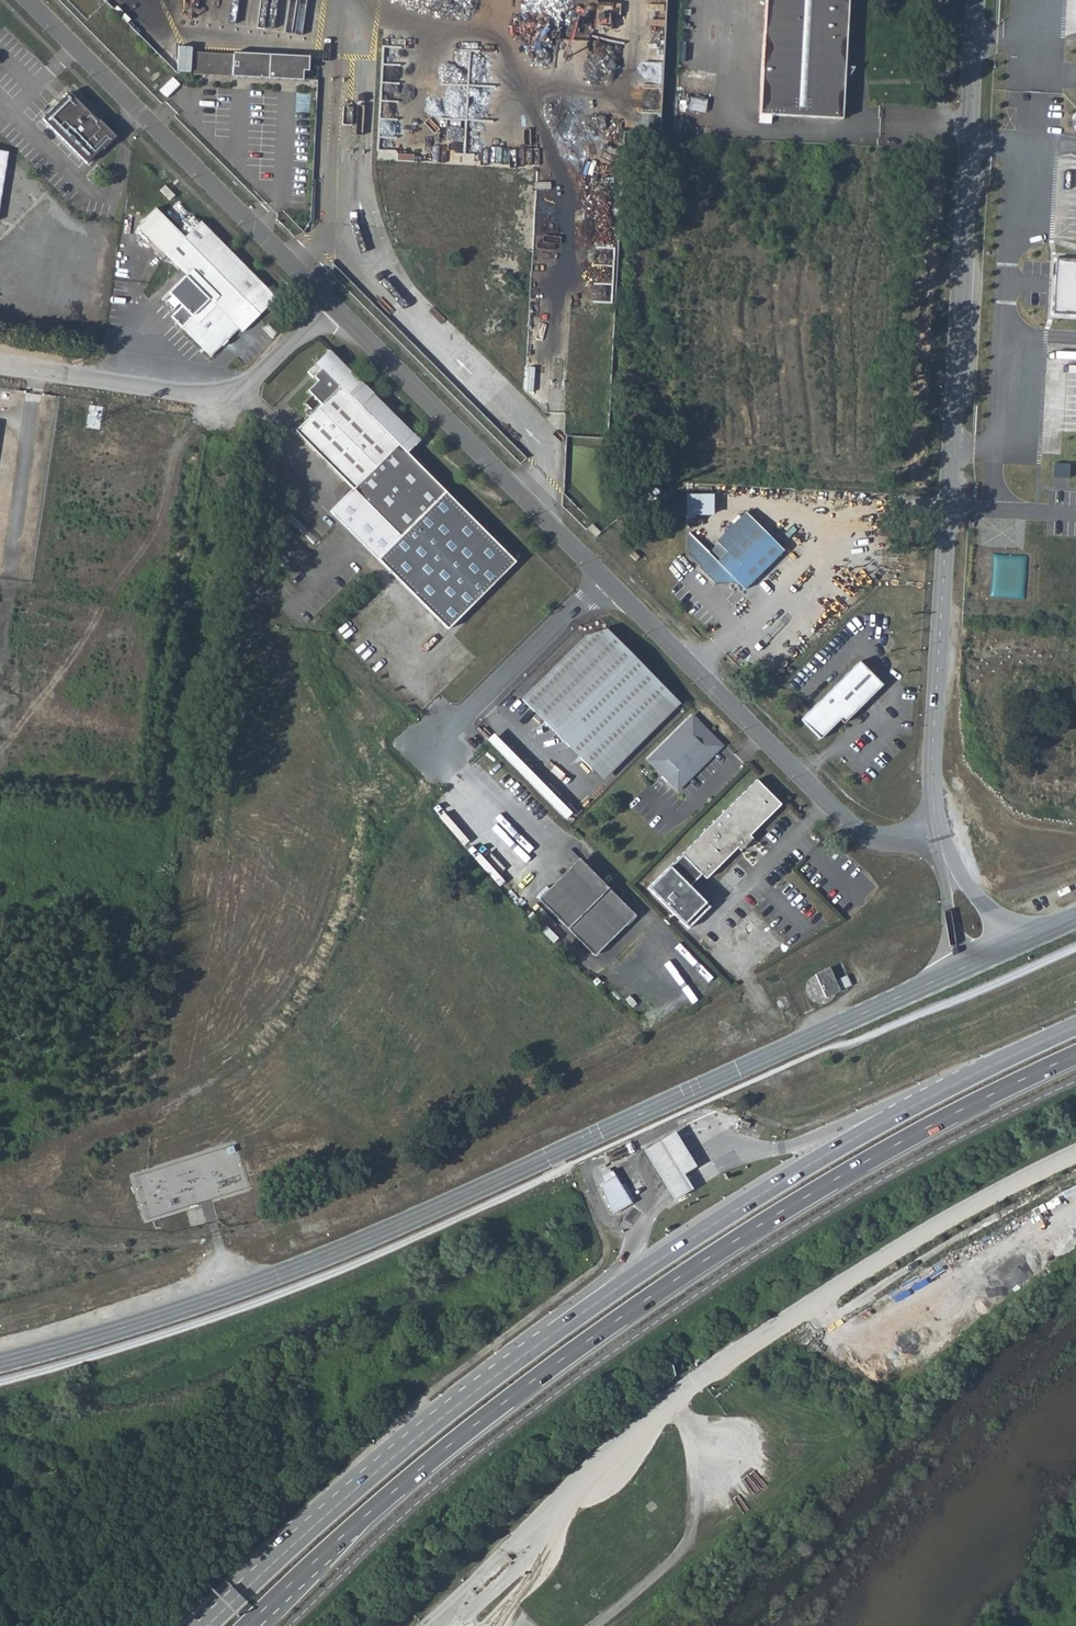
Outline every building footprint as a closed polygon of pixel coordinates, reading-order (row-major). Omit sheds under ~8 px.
[(769,122),(769,113),(840,116),(841,85),(840,84),(852,65),(842,64),(845,0),(763,0),(757,121),(769,122)] [(597,1),(595,24),(611,26),(614,3),(597,1)] [(195,52),(194,75),(308,81),(309,70),(303,70),(304,58),(304,56),(233,53),(233,54),(195,52)] [(102,124),(74,95),(48,122),(57,131),(59,133),(91,165),(107,150),(108,152),(120,139),(105,122),(102,124)] [(353,107),(343,107),(342,125),(352,125),(353,107)] [(260,303),(269,295),(203,224),(201,226),(187,239),(187,240),(158,210),(140,227),(168,257),(211,302),(184,329),(211,358),(238,332),(234,328),(251,312),(255,315),(264,308),(260,303)] [(181,233),(187,239),(201,226),(195,219),(181,233)] [(376,555),(449,627),(515,559),(405,450),(417,438),(325,348),(306,367),(313,374),(312,376),(316,380),(306,389),(312,395),(304,402),(314,411),(306,419),(295,430),(353,487),(330,510),(376,555)] [(313,374),(306,367),(304,370),(311,376),(312,376),(313,374)] [(1055,462),(1054,475),(1069,476),(1071,463),(1055,462)] [(714,515),(715,493),(687,492),(687,514),(714,515)] [(676,498),(676,514),(686,514),(686,498),(676,498)] [(709,552),(690,533),(690,552),(701,564),(700,566),(715,581),(715,578),(724,579),(728,582),(737,583),(744,590),(784,550),(746,512),(716,541),(718,543),(709,552)] [(592,524),(588,528),(596,537),(601,533),(592,524)] [(587,635),(521,699),(591,769),(669,692),(606,628),(587,635)] [(844,725),(883,686),(860,663),(802,721),(822,740),(841,722),(844,725)] [(669,692),(591,769),(602,780),(680,703),(669,692)] [(692,715),(647,760),(660,772),(677,789),(696,770),(697,771),(703,765),(702,764),(721,745),(692,715)] [(721,745),(702,764),(703,765),(722,745),(721,745)] [(696,770),(677,789),(677,790),(697,771),(696,770)] [(756,781),(683,853),(707,878),(738,847),(741,850),(753,838),(750,835),(780,805),(756,781)] [(569,868),(618,917),(627,908),(578,858),(569,868)] [(537,899),(586,949),(618,917),(569,868),(537,899)] [(835,976),(820,983),(832,1006),(846,999),(858,993),(853,983),(841,989),(835,976)] [(751,1125),(742,1122),(740,1128),(749,1131),(751,1125)] [(677,1133),(647,1152),(677,1202),(695,1192),(685,1177),(699,1169),(677,1133)] [(618,1177),(601,1186),(616,1215),(633,1206),(618,1177)]
